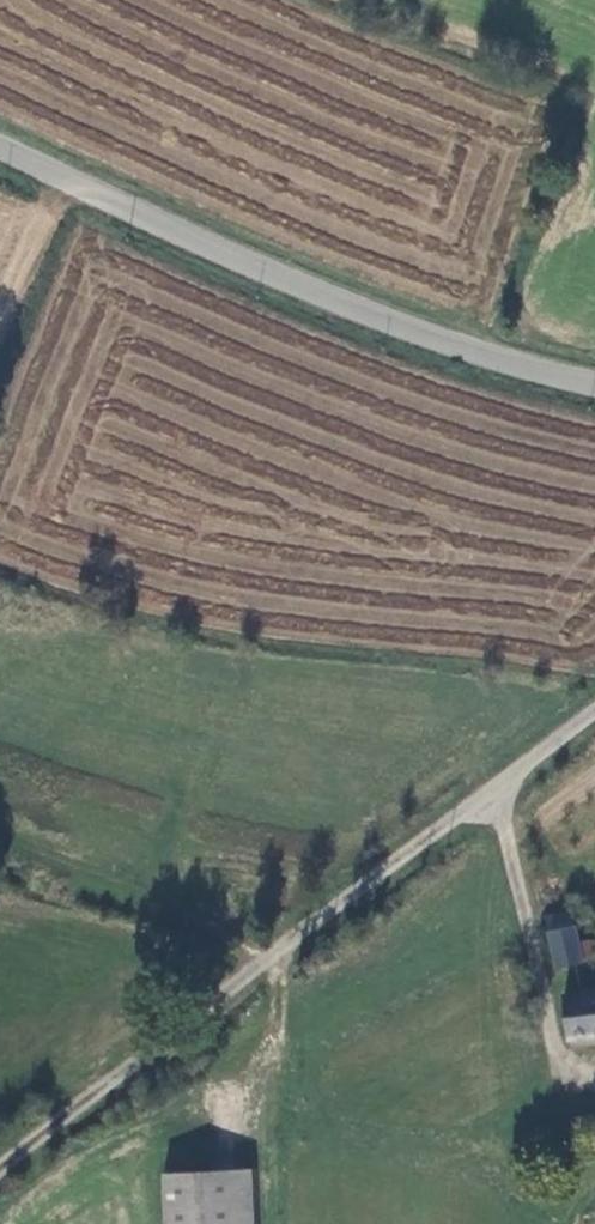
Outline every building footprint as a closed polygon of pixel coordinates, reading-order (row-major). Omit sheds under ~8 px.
[(562,896),(534,902),(548,960),(576,956),(562,896)] [(560,1036),(594,1033),(594,990),(557,993),(560,1036)] [(230,1172),(160,1176),(162,1223),(233,1223),(230,1172)]
